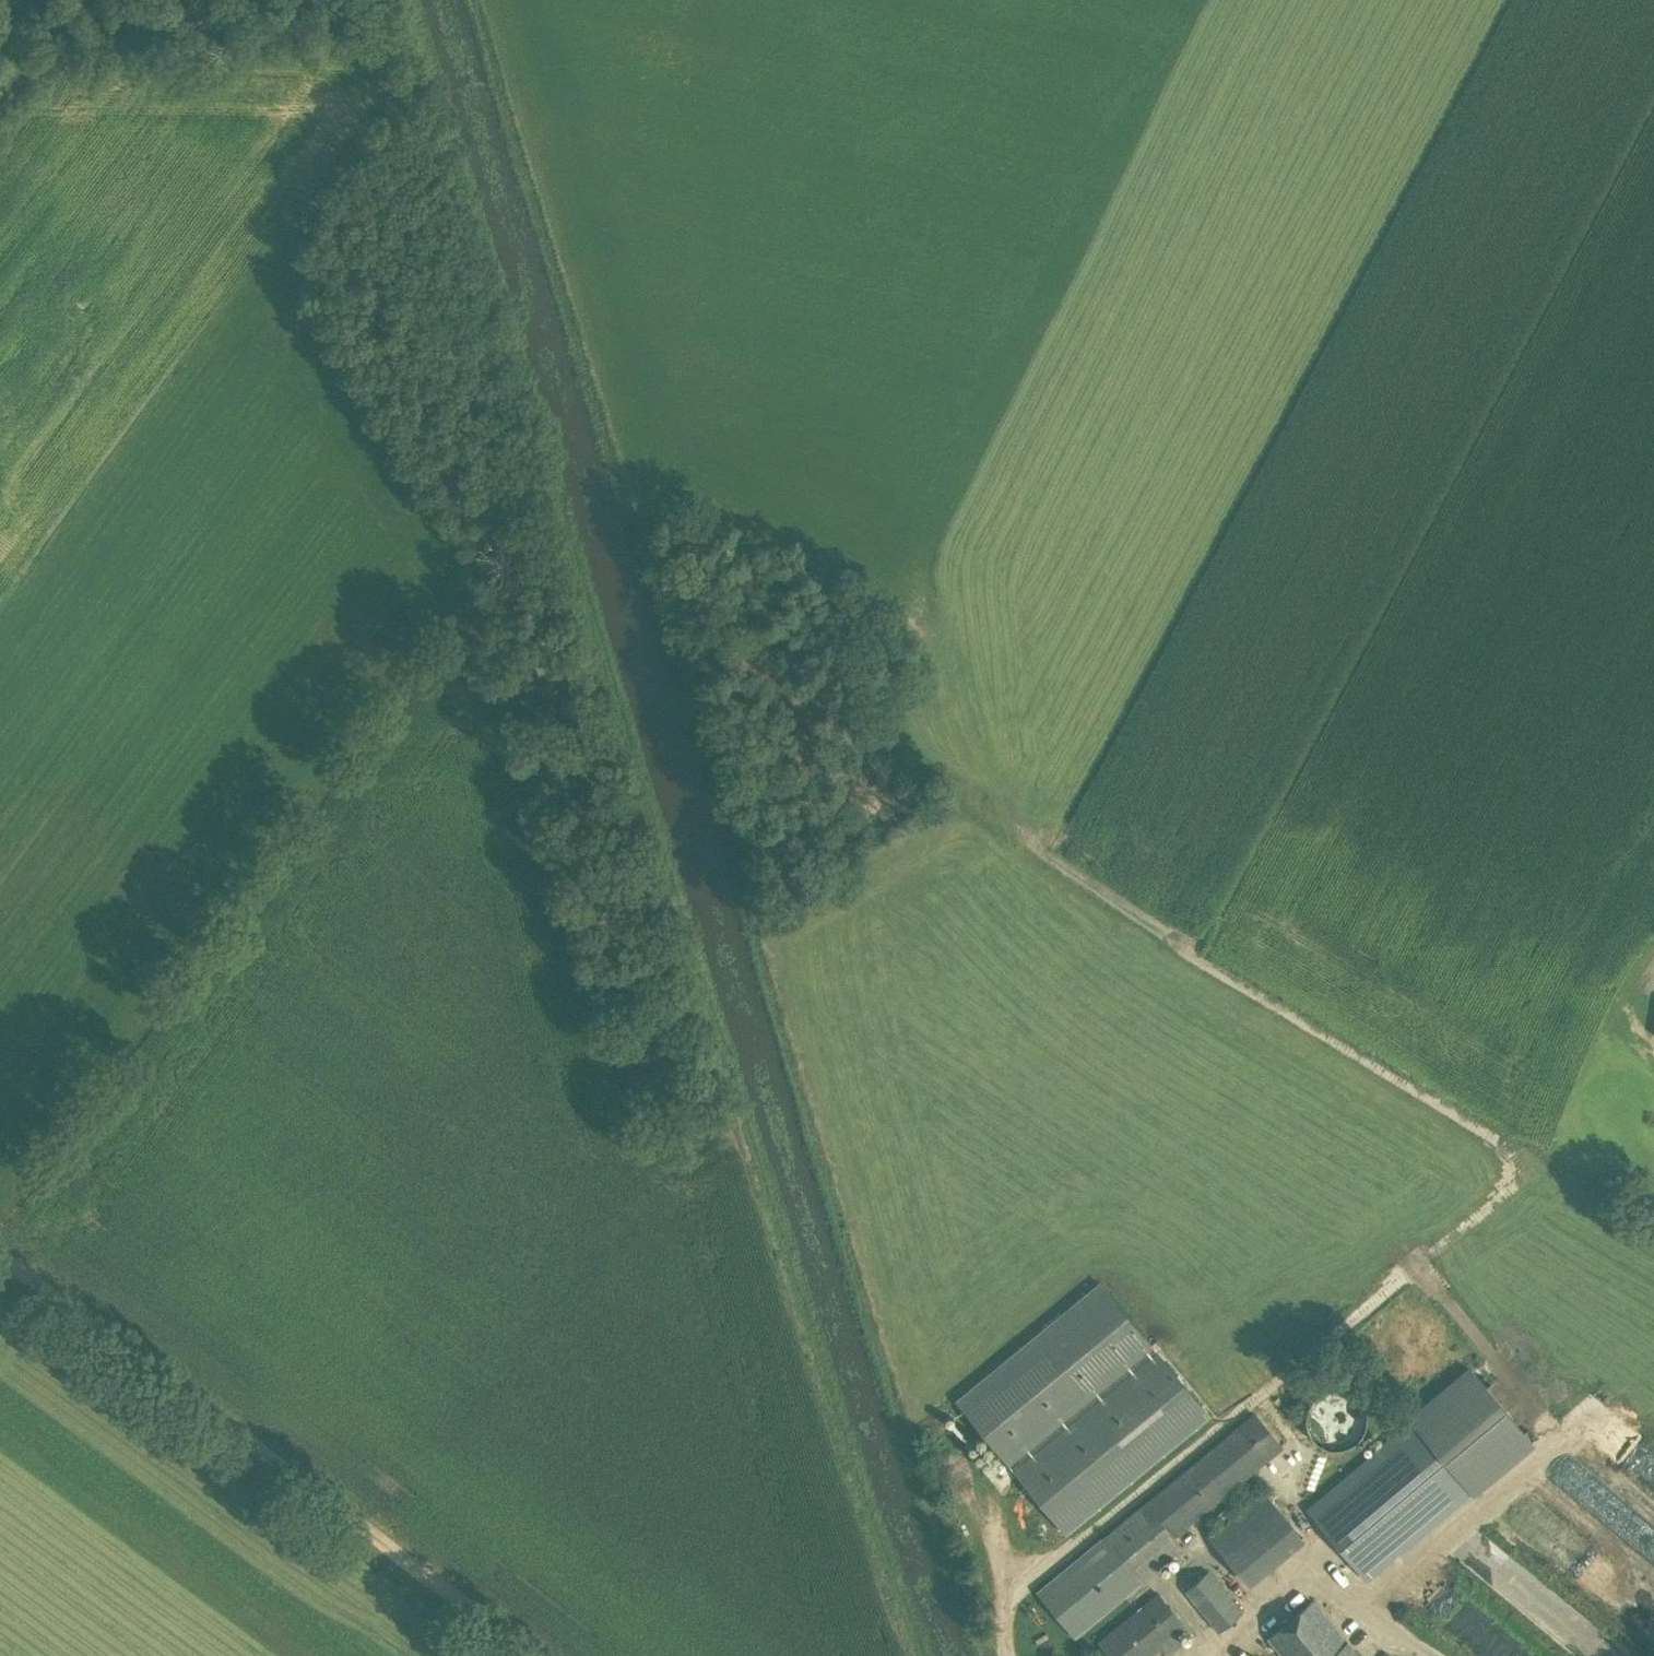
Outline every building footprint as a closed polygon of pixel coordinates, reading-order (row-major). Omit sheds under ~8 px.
[(1205,1416),(1100,1286),(959,1401),(1064,1530),(1205,1416)] [(1474,1497),(1535,1445),(1468,1365),(1407,1418),(1410,1422),(1307,1508),(1366,1579),(1469,1492),(1474,1497)] [(1366,1414),(1366,1406),(1365,1399),(1361,1393),(1356,1387),(1350,1383),(1343,1381),(1335,1380),(1328,1382),(1321,1385),(1316,1390),(1311,1396),(1309,1402),(1308,1410),(1308,1417),(1311,1424),(1315,1430),(1321,1435),(1328,1438),(1335,1439),(1342,1439),(1350,1437),(1356,1433),(1361,1427),(1365,1421),(1366,1414)] [(1121,1524),(1103,1538),(1037,1593),(1072,1636),(1138,1581),(1141,1584),(1184,1547),(1174,1535),(1281,1446),(1255,1414),(1121,1524)] [(1278,1481),(1271,1487),(1289,1506),(1296,1500),(1278,1481)] [(1243,1578),(1298,1533),(1265,1492),(1209,1537),(1243,1578)] [(1218,1631),(1242,1611),(1208,1571),(1185,1591),(1218,1631)] [(1186,1627),(1158,1593),(1099,1641),(1111,1655),(1149,1655),(1186,1627)] [(1346,1642),(1345,1642),(1311,1601),(1268,1638),(1284,1655),(1358,1655),(1346,1642)]
